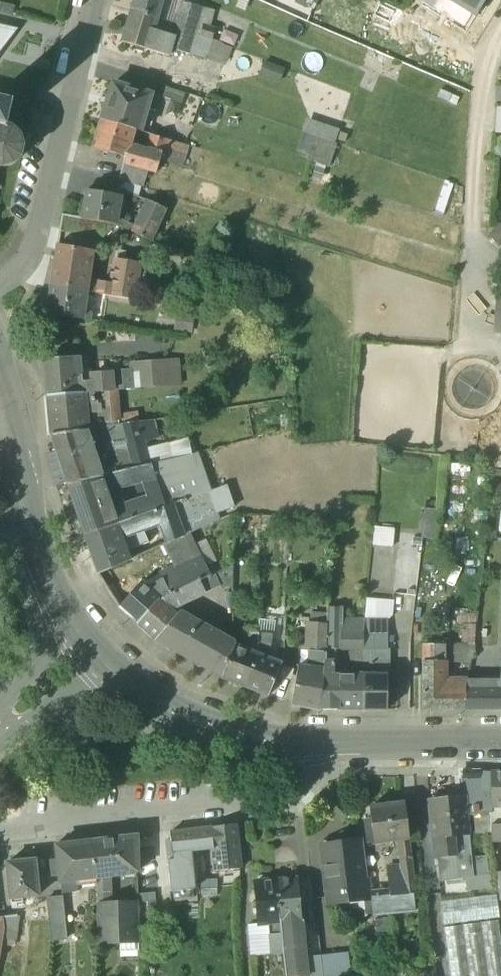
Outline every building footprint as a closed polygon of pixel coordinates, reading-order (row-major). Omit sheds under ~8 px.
[(13,16),(16,4),(0,0),(0,13),(13,16)] [(133,12),(159,20),(160,15),(162,7),(160,7),(162,0),(136,0),(133,12)] [(475,12),(482,0),(456,0),(475,12)] [(199,7),(184,3),(178,26),(177,28),(192,32),(199,7)] [(192,32),(191,34),(213,42),(219,29),(212,26),(215,12),(199,7),(192,32)] [(159,20),(133,12),(123,43),(147,50),(153,32),(154,32),(157,25),(159,20)] [(163,27),(157,25),(154,32),(153,32),(147,50),(169,57),(172,50),(171,50),(177,28),(178,26),(165,22),(163,27)] [(17,29),(0,25),(0,51),(17,29)] [(192,32),(177,28),(171,50),(172,50),(185,54),(186,51),(191,34),(192,32)] [(191,34),(186,51),(223,62),(227,48),(213,42),(191,34)] [(286,68),(265,62),(261,76),(282,83),(286,68)] [(126,87),(112,83),(108,97),(106,106),(102,119),(133,128),(140,130),(146,109),(150,94),(137,91),(138,89),(126,85),(126,87)] [(164,96),(185,102),(188,93),(167,86),(164,96)] [(102,96),(99,104),(106,106),(108,97),(102,96)] [(4,167),(11,164),(17,159),(20,152),(21,144),(18,137),(12,131),(5,128),(11,105),(0,103),(0,167),(4,167)] [(155,111),(146,109),(140,130),(148,133),(155,111)] [(133,128),(102,119),(94,147),(103,150),(101,155),(115,159),(116,154),(124,156),(125,157),(129,144),(133,128)] [(315,136),(336,143),(340,129),(305,119),(301,132),(315,136)] [(186,144),(153,134),(148,149),(162,153),(160,159),(168,162),(173,160),(180,163),(186,144)] [(336,143),(315,136),(308,159),(333,167),(340,144),(336,143)] [(148,150),(129,144),(125,157),(124,156),(123,163),(146,170),(156,172),(160,159),(162,153),(148,149),(148,150)] [(146,170),(123,163),(118,179),(141,186),(146,170)] [(119,195),(86,189),(81,217),(81,218),(87,219),(115,224),(119,195)] [(165,208),(147,199),(132,232),(150,240),(165,208)] [(81,217),(61,213),(59,229),(61,230),(71,231),(86,220),(87,219),(81,218),(81,217)] [(115,224),(87,219),(86,220),(71,231),(61,230),(60,231),(103,238),(103,236),(115,225),(115,224)] [(500,222),(491,234),(500,242),(500,223),(500,222)] [(91,250),(56,244),(50,284),(84,290),(86,277),(91,250)] [(137,265),(116,261),(112,284),(110,295),(132,299),(134,287),(137,265)] [(151,267),(137,265),(134,287),(147,290),(151,287),(153,271),(151,267)] [(98,280),(86,277),(84,290),(96,292),(98,281),(98,280)] [(112,284),(98,281),(96,292),(110,295),(112,284)] [(84,290),(50,284),(46,313),(80,318),(84,290)] [(72,358),(44,360),(47,396),(75,393),(74,384),(72,358)] [(92,382),(74,384),(75,393),(82,393),(101,391),(116,390),(115,375),(92,377),(92,382)] [(116,390),(101,391),(104,422),(118,421),(116,390)] [(75,393),(47,396),(50,435),(85,430),(82,393),(75,393)] [(153,420),(121,425),(126,442),(142,440),(156,438),(155,433),(153,420)] [(85,430),(50,435),(67,485),(101,477),(91,446),(85,430)] [(190,437),(155,445),(159,463),(194,454),(190,437)] [(142,440),(126,442),(128,450),(143,446),(142,440)] [(128,450),(104,455),(100,444),(91,446),(101,477),(137,468),(149,465),(143,446),(128,450)] [(149,465),(137,468),(142,482),(147,497),(152,511),(155,510),(209,491),(197,454),(194,454),(159,463),(149,465)] [(471,479),(470,462),(452,463),(453,480),(471,479)] [(137,468),(101,477),(106,490),(142,482),(137,468)] [(101,477),(67,485),(85,534),(117,523),(113,514),(112,509),(106,490),(101,477)] [(209,491),(155,510),(160,524),(162,530),(152,534),(156,547),(219,519),(209,491)] [(147,497),(112,509),(113,514),(117,523),(152,511),(147,497)] [(436,511),(425,509),(421,537),(433,539),(436,511)] [(152,511),(117,523),(121,535),(122,537),(160,524),(155,510),(152,511)] [(121,535),(117,523),(85,534),(98,573),(130,559),(122,537),(121,535)] [(396,529),(376,527),(374,544),(395,546),(396,529)] [(194,557),(186,541),(171,549),(181,570),(197,563),(194,557)] [(200,553),(194,557),(197,563),(203,560),(200,553)] [(181,570),(160,581),(148,589),(160,600),(200,580),(210,574),(203,560),(197,563),(181,570)] [(210,574),(200,580),(206,592),(220,585),(214,573),(210,574)] [(200,580),(160,600),(173,611),(181,603),(206,592),(200,580)] [(140,583),(119,607),(137,623),(160,600),(148,589),(140,583)] [(312,599),(291,598),(290,615),(312,616),(312,599)] [(160,600),(137,623),(156,640),(178,616),(173,611),(160,600)] [(181,603),(173,611),(178,616),(181,613),(186,608),(181,603)] [(234,641),(181,613),(178,616),(156,640),(167,647),(222,676),(234,645),(234,641)] [(341,619),(327,619),(326,622),(325,649),(349,648),(362,648),(362,632),(363,627),(364,620),(341,619)] [(326,622),(309,621),(306,667),(323,671),(324,661),(325,649),(326,622)] [(387,627),(363,627),(362,632),(362,648),(387,648),(387,627)] [(259,634),(249,633),(247,645),(251,645),(248,651),(258,655),(259,637),(259,634)] [(270,638),(259,637),(258,655),(267,659),(269,654),(270,638)] [(444,643),(424,644),(424,661),(444,661),(444,643)] [(488,643),(474,643),(472,657),(487,657),(488,643)] [(248,651),(234,645),(222,676),(245,686),(258,655),(248,651)] [(362,648),(349,648),(349,674),(362,674),(362,657),(362,648)] [(267,659),(258,655),(245,686),(268,695),(281,664),(267,659)] [(380,657),(362,657),(362,674),(386,674),(386,661),(380,661),(380,657)] [(333,662),(324,661),(323,671),(323,674),(333,674),(333,662)] [(444,661),(424,661),(424,709),(465,709),(465,690),(467,680),(444,680),(444,661)] [(306,667),(296,665),(291,705),(318,709),(323,674),(323,671),(306,667)] [(333,674),(323,674),(318,709),(362,709),(362,674),(349,674),(333,674)] [(386,674),(362,674),(362,709),(386,709),(386,674)] [(467,680),(465,690),(465,709),(500,709),(500,680),(467,680)] [(479,772),(460,771),(463,797),(464,797),(466,816),(482,814),(481,771),(480,771),(479,772)] [(491,806),(491,771),(481,771),(482,814),(491,813),(491,806)] [(491,771),(491,806),(500,806),(500,771),(491,771)] [(463,797),(428,801),(433,838),(467,834),(468,834),(466,816),(464,797),(463,797)] [(405,803),(370,808),(371,820),(374,842),(397,840),(409,838),(405,803)] [(371,820),(364,821),(367,843),(374,842),(371,820)] [(236,824),(211,827),(213,847),(216,872),(240,869),(236,824)] [(491,826),(491,840),(500,840),(500,826),(491,826)] [(211,827),(169,832),(175,881),(187,880),(184,850),(213,847),(211,827)] [(467,834),(433,838),(435,860),(439,860),(439,856),(455,855),(454,843),(468,841),(467,834)] [(136,836),(92,841),(97,884),(96,884),(96,909),(110,909),(110,900),(109,874),(137,872),(136,836)] [(400,866),(386,868),(389,893),(391,913),(415,910),(413,893),(416,892),(409,838),(397,840),(400,866)] [(92,841),(71,843),(55,845),(57,861),(57,862),(58,862),(59,875),(60,881),(75,879),(76,886),(96,884),(97,884),(92,841)] [(359,843),(321,847),(327,900),(371,896),(371,895),(369,878),(363,878),(359,843)] [(455,855),(439,856),(439,860),(441,878),(458,876),(459,876),(457,860),(456,855),(455,855)] [(486,857),(468,859),(471,877),(488,876),(486,857)] [(468,859),(457,860),(459,876),(458,876),(458,879),(466,878),(471,877),(468,859)] [(35,860),(6,863),(11,903),(21,902),(21,897),(38,895),(35,860)] [(57,861),(51,861),(52,875),(59,875),(58,862),(57,862),(57,861)] [(471,877),(466,878),(467,891),(490,888),(488,876),(471,877)] [(75,879),(60,881),(61,893),(77,891),(76,886),(75,879)] [(298,879),(276,880),(281,933),(293,932),(292,920),(301,919),(298,879)] [(276,880),(254,882),(258,923),(268,922),(269,934),(281,933),(276,880)] [(389,893),(371,895),(371,896),(373,914),(391,913),(389,893)] [(497,894),(440,901),(443,925),(500,918),(497,894)] [(62,897),(46,899),(51,940),(66,939),(62,897)] [(110,909),(96,909),(97,926),(97,932),(98,942),(139,941),(139,924),(138,899),(129,899),(110,900),(110,909)] [(444,927),(451,975),(500,975),(500,938),(499,920),(444,927)] [(16,922),(3,923),(4,929),(2,939),(13,941),(16,922)] [(294,945),(293,932),(281,933),(285,975),(304,975),(306,975),(308,975),(306,957),(305,944),(294,945)] [(320,955),(320,956),(323,975),(350,975),(348,952),(320,955)] [(306,957),(308,975),(306,975),(323,975),(320,956),(306,957)]
